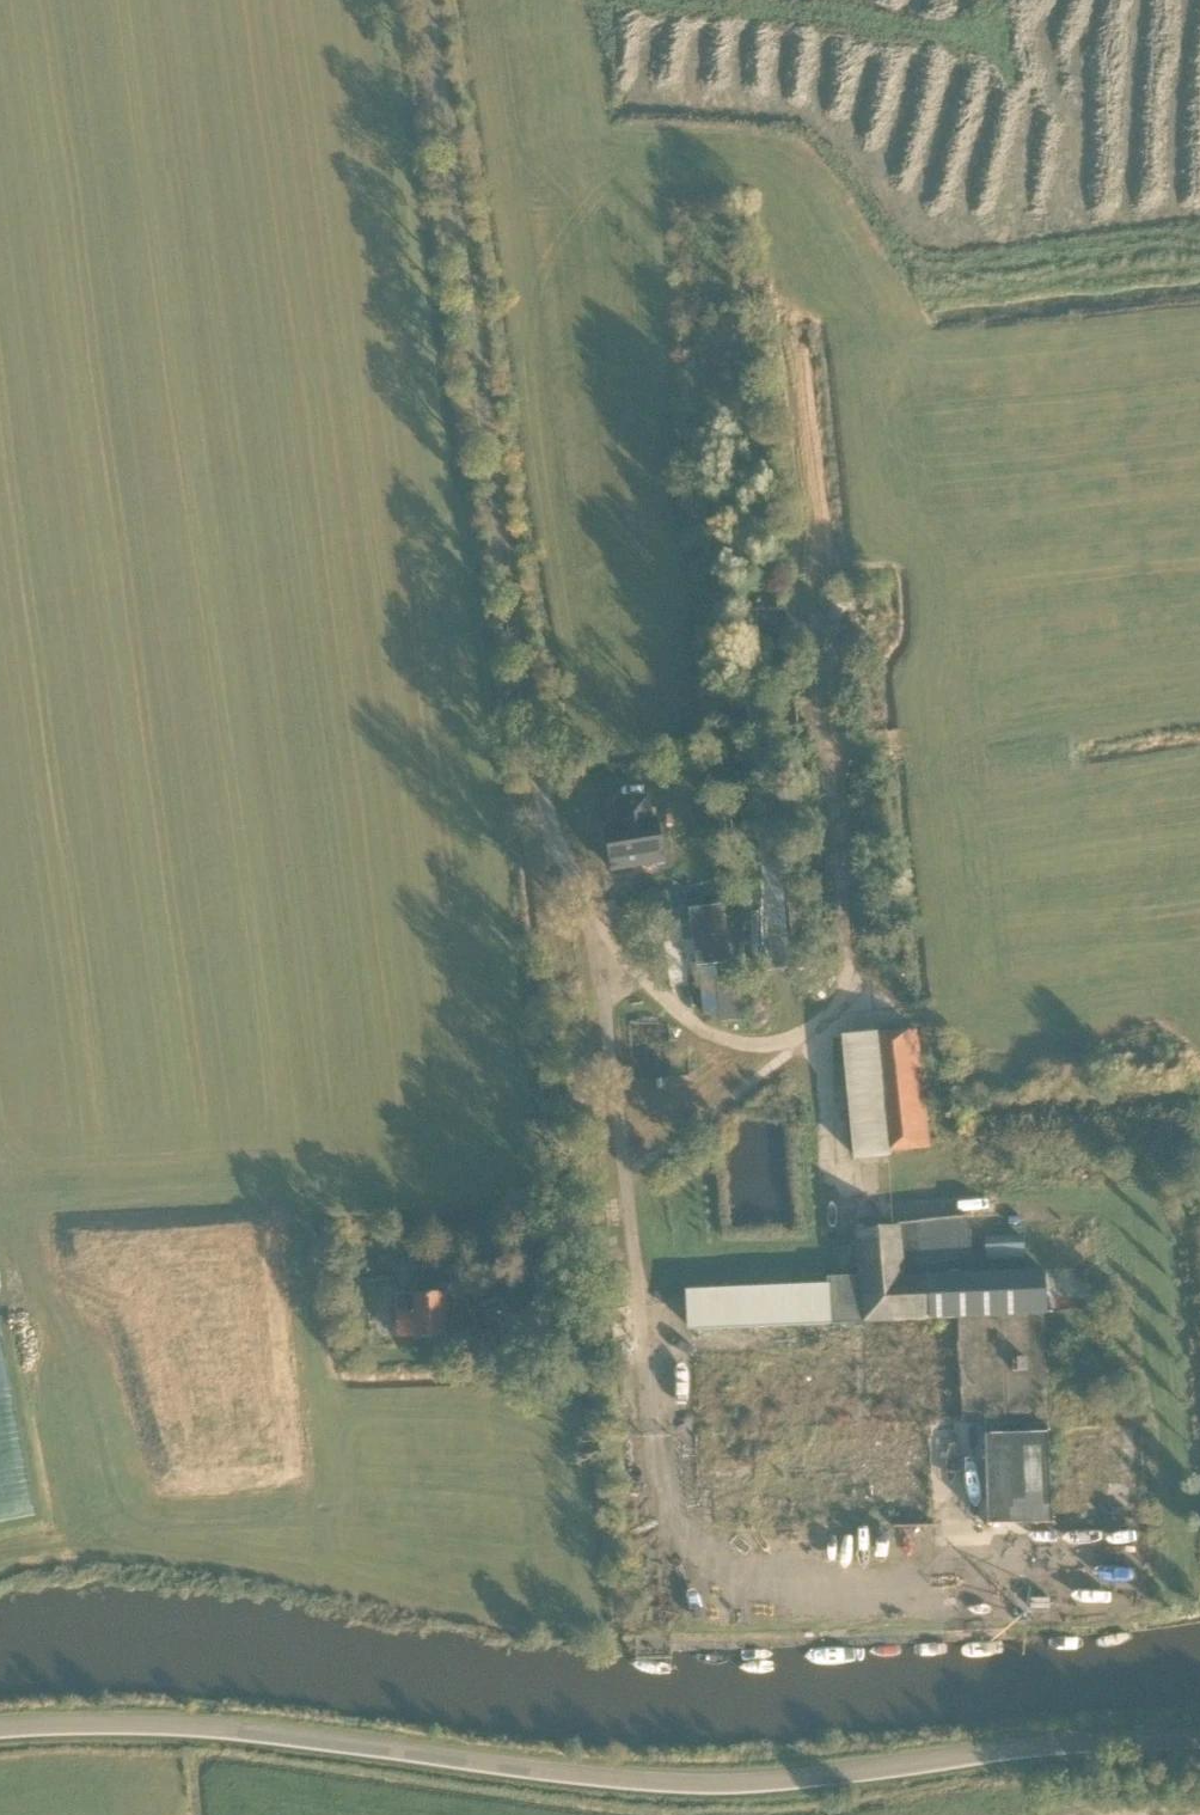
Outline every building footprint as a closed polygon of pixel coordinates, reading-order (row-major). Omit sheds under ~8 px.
[(620,826),(604,828),(612,869),(664,860),(657,819),(650,821),(646,798),(634,800),(616,803),(620,826)] [(782,886),(787,969),(805,968),(800,885),(782,886)] [(743,1019),(739,976),(701,980),(704,1014),(721,1022),(743,1019)] [(928,1146),(917,1032),(842,1039),(851,1146),(878,1144),(878,1150),(928,1146)] [(936,1321),(939,1420),(985,1419),(988,1522),(1048,1519),(1044,1415),(1041,1317),(1051,1316),(1055,1316),(1053,1269),(973,1272),(971,1215),(899,1217),(899,1224),(856,1226),(858,1274),(827,1275),(827,1285),(690,1290),(692,1328),(800,1325),(864,1323),(936,1321)] [(1025,1259),(1023,1234),(985,1236),(986,1261),(1025,1259)] [(453,1265),(410,1266),(411,1293),(395,1294),(397,1336),(443,1335),(441,1286),(454,1286),(453,1265)] [(610,1341),(608,1320),(596,1321),(598,1342),(610,1341)]
